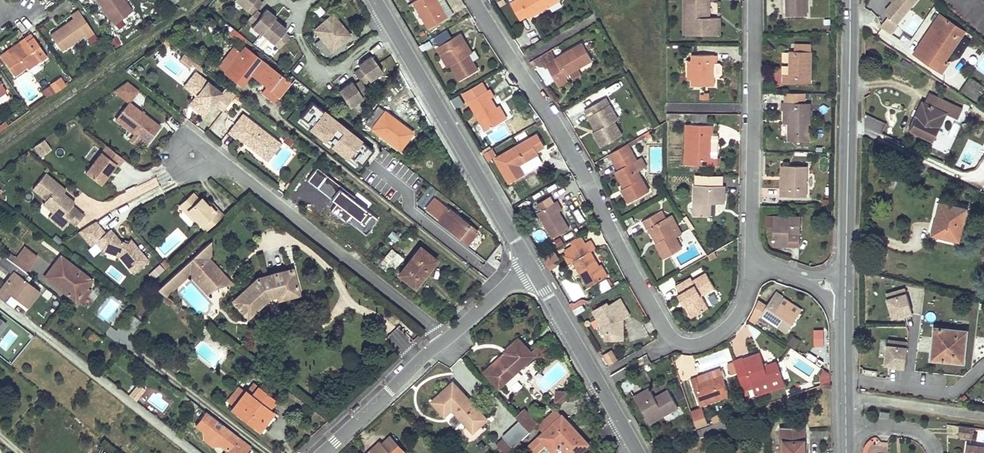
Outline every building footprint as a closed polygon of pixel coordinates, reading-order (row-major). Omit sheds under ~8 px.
[(119,24),(137,11),(129,0),(101,0),(119,24)] [(170,2),(187,12),(189,8),(180,3),(181,0),(171,0),(170,2)] [(273,19),(274,17),(265,9),(260,15),(255,10),(261,3),(258,0),(233,0),(232,0),(251,15),(247,20),(253,24),(250,27),(260,35),(260,34),(279,49),(288,36),(283,32),(285,29),(273,19)] [(413,3),(428,29),(447,18),(436,0),(417,0),(413,3)] [(447,18),(451,16),(441,0),(436,0),(447,18)] [(547,4),(555,0),(515,0),(510,3),(519,20),(527,15),(529,18),(548,7),(547,4)] [(686,34),(719,35),(719,18),(708,17),(708,0),(686,0),(686,34)] [(785,16),(806,16),(806,0),(785,0),(785,16)] [(916,0),(894,0),(892,3),(885,12),(888,17),(896,24),(916,0)] [(76,18),(53,34),(64,50),(87,33),(89,37),(97,31),(81,10),(74,15),(76,18)] [(339,40),(347,33),(331,14),(314,29),(321,38),(315,43),(326,55),(340,42),(339,40)] [(938,29),(919,57),(941,72),(948,62),(944,60),(951,50),(957,54),(965,42),(959,38),(964,30),(940,14),(932,25),(938,29)] [(920,25),(913,20),(908,26),(915,32),(920,25)] [(932,25),(914,53),(919,57),(938,29),(932,25)] [(245,39),(232,29),(228,35),(240,44),(245,39)] [(102,38),(97,31),(89,37),(94,43),(102,38)] [(435,39),(439,46),(451,40),(447,32),(435,39)] [(912,38),(905,32),(900,40),(907,45),(912,38)] [(4,55),(6,59),(31,42),(37,37),(35,33),(4,55)] [(349,35),(347,33),(339,40),(340,42),(349,35)] [(439,46),(436,48),(441,57),(444,56),(459,81),(477,70),(467,52),(470,51),(460,34),(451,40),(439,46)] [(17,74),(30,66),(41,58),(43,61),(50,56),(43,44),(37,37),(31,42),(6,59),(17,74)] [(587,40),(582,43),(590,57),(595,53),(587,40)] [(556,62),(547,67),(558,86),(568,80),(565,75),(592,60),(590,57),(582,43),(556,58),(555,59),(556,62)] [(789,74),(782,74),(782,83),(810,83),(810,44),(794,44),(794,51),(789,51),(789,74)] [(240,53),(234,48),(219,67),(225,72),(224,73),(238,84),(248,71),(267,86),(263,92),(274,101),(288,83),(244,48),(240,53)] [(551,50),(540,56),(546,67),(547,67),(556,62),(555,59),(556,58),(551,50)] [(194,60),(184,52),(179,59),(189,67),(192,63),(194,60)] [(691,60),(691,79),(691,85),(713,86),(713,55),(692,54),(691,60)] [(370,92),(364,84),(382,71),(370,55),(358,64),(359,67),(354,71),(359,80),(354,84),(351,81),(338,90),(349,106),(370,92)] [(540,56),(529,63),(530,65),(534,63),(546,67),(540,56)] [(41,58),(30,66),(32,68),(43,61),(41,58)] [(169,59),(164,65),(177,75),(182,69),(169,59)] [(224,109),(231,99),(196,71),(184,85),(196,95),(199,97),(194,103),(196,105),(194,107),(204,115),(214,101),(224,109)] [(1,96),(5,101),(13,96),(9,91),(10,90),(0,75),(0,97),(1,96)] [(60,77),(50,84),(51,86),(55,93),(66,86),(60,77)] [(960,90),(977,101),(983,89),(983,86),(969,77),(960,90)] [(27,80),(19,86),(29,100),(37,95),(27,80)] [(129,104),(117,119),(135,133),(137,135),(141,137),(147,142),(160,125),(131,102),(139,91),(128,82),(114,93),(129,104)] [(503,120),(496,108),(491,98),(494,97),(489,89),(487,91),(482,83),(462,95),(467,103),(468,103),(484,131),(503,120)] [(55,93),(51,86),(42,92),(46,98),(55,93)] [(781,110),(784,110),(788,110),(788,123),(788,141),(809,141),(810,103),(798,103),(798,101),(798,93),(785,93),(785,103),(782,103),(781,110)] [(930,93),(925,103),(934,107),(938,97),(930,93)] [(194,103),(199,97),(196,95),(189,103),(194,107),(196,105),(194,103)] [(459,96),(450,101),(455,109),(463,104),(459,96)] [(934,107),(925,103),(922,101),(917,111),(919,113),(911,130),(932,140),(936,131),(945,113),(957,119),(962,109),(938,97),(934,107)] [(618,119),(605,98),(584,110),(588,117),(592,115),(600,129),(596,131),(593,133),(601,147),(622,135),(614,121),(618,119)] [(402,141),(409,131),(377,106),(365,122),(365,123),(399,149),(404,142),(402,141)] [(499,106),(496,108),(503,120),(506,119),(499,106)] [(325,111),(310,129),(347,159),(362,140),(325,111)] [(242,113),(228,132),(235,137),(236,135),(244,142),(246,140),(249,142),(248,144),(257,151),(261,146),(264,148),(273,137),(242,113)] [(705,114),(692,113),(692,122),(705,122),(705,114)] [(592,115),(588,117),(596,131),(600,129),(592,115)] [(2,128),(4,131),(14,124),(12,120),(2,128)] [(689,125),(688,165),(716,166),(717,158),(716,158),(710,158),(711,134),(711,125),(689,125)] [(411,132),(409,131),(402,141),(404,142),(411,132)] [(942,134),(936,131),(932,140),(938,143),(942,134)] [(137,135),(135,133),(130,139),(136,143),(141,137),(137,135)] [(492,150),(484,155),(488,162),(493,159),(507,183),(523,174),(518,165),(537,154),(535,152),(543,147),(536,135),(497,157),(492,150)] [(281,143),(273,137),(264,148),(260,153),(268,159),(281,143)] [(44,139),(36,145),(43,155),(51,150),(44,139)] [(294,140),(290,145),(296,149),(300,144),(294,140)] [(979,147),(970,143),(961,160),(970,165),(979,147)] [(608,154),(617,170),(626,186),(623,188),(624,191),(622,193),(627,203),(648,191),(637,171),(632,162),(636,160),(626,144),(608,154)] [(124,158),(107,145),(86,172),(101,183),(108,174),(107,173),(110,169),(111,170),(117,163),(119,165),(124,158)] [(636,160),(632,162),(637,171),(644,167),(640,158),(636,160)] [(784,165),(783,196),(806,196),(806,166),(784,165)] [(354,198),(316,169),(307,182),(336,204),(332,209),(367,236),(380,219),(367,209),(367,208),(354,198)] [(617,170),(614,172),(623,188),(626,186),(617,170)] [(47,172),(34,187),(48,198),(44,203),(54,211),(62,217),(73,204),(76,201),(65,192),(67,189),(47,172)] [(712,176),(694,175),(693,215),(709,216),(710,203),(723,203),(724,186),(721,185),(712,185),(712,176)] [(712,176),(712,185),(721,185),(721,176),(712,176)] [(523,180),(513,185),(517,193),(526,189),(523,180)] [(417,203),(423,208),(434,195),(428,190),(417,203)] [(216,210),(210,204),(209,205),(201,196),(199,198),(193,191),(179,204),(194,219),(196,218),(206,228),(223,213),(218,207),(216,210)] [(558,212),(553,204),(549,197),(537,204),(541,211),(537,213),(551,238),(568,229),(558,212)] [(456,234),(458,232),(468,241),(476,231),(442,203),(441,205),(435,199),(427,209),(428,209),(439,219),(439,220),(456,234)] [(938,223),(935,223),(932,234),(958,240),(966,208),(943,202),(938,223)] [(79,209),(73,204),(62,217),(60,220),(66,225),(71,219),(79,209)] [(85,214),(79,209),(71,219),(77,224),(85,214)] [(62,217),(54,211),(50,216),(64,227),(66,225),(60,220),(62,217)] [(646,230),(647,229),(649,228),(657,242),(654,243),(653,244),(662,259),(682,248),(675,237),(665,219),(661,211),(641,222),(646,230)] [(671,215),(665,219),(675,237),(681,233),(671,215)] [(765,215),(765,226),(773,226),(773,245),(799,246),(799,233),(800,233),(800,216),(765,215)] [(631,217),(623,221),(626,225),(633,222),(631,217)] [(104,232),(94,220),(78,231),(89,244),(93,240),(100,247),(101,247),(115,252),(131,270),(146,258),(128,237),(126,242),(119,239),(109,228),(104,232)] [(649,228),(647,229),(654,243),(657,242),(649,228)] [(468,241),(458,232),(456,234),(467,243),(468,241)] [(581,236),(570,242),(572,246),(574,250),(577,249),(585,244),(581,236)] [(585,244),(577,249),(581,256),(590,251),(594,248),(590,241),(585,244)] [(189,272),(193,268),(211,288),(222,278),(203,258),(209,253),(202,245),(182,264),(189,272)] [(572,246),(564,251),(566,255),(574,250),(572,246)] [(435,259),(420,247),(398,273),(398,275),(414,286),(435,259)] [(25,249),(16,260),(13,263),(24,272),(36,257),(25,249)] [(543,256),(549,267),(561,260),(555,249),(543,256)] [(574,250),(566,255),(564,256),(568,263),(572,261),(587,287),(605,277),(598,266),(590,251),(581,256),(577,249),(574,250)] [(0,253),(0,265),(12,274),(0,289),(0,294),(6,298),(9,294),(26,306),(38,293),(26,283),(31,277),(24,272),(13,263),(6,257),(0,253)] [(16,260),(9,254),(6,257),(13,263),(16,260)] [(401,258),(396,254),(388,264),(394,268),(401,258)] [(75,300),(86,287),(91,280),(61,256),(45,277),(45,278),(75,300)] [(165,270),(161,264),(151,271),(156,277),(165,270)] [(156,288),(165,294),(189,272),(182,264),(156,288)] [(601,265),(598,266),(605,277),(607,276),(601,265)] [(189,272),(207,292),(227,283),(222,278),(211,288),(193,268),(189,272)] [(287,270),(256,279),(234,299),(240,305),(238,307),(247,317),(267,297),(266,293),(270,292),(271,296),(276,294),(284,292),(286,297),(297,294),(293,278),(290,279),(287,270)] [(702,296),(715,288),(706,272),(692,280),(690,277),(676,285),(680,293),(678,294),(691,318),(709,308),(702,296)] [(603,292),(612,287),(607,278),(598,283),(603,292)] [(89,290),(86,287),(75,300),(79,303),(89,290)] [(912,314),(904,288),(895,291),(897,296),(887,299),(893,317),(903,314),(904,316),(912,314)] [(704,295),(709,305),(720,299),(715,290),(704,295)] [(799,314),(778,301),(781,297),(782,295),(776,291),(766,305),(760,302),(749,320),(754,323),(760,315),(786,333),(799,314)] [(781,297),(778,301),(799,314),(801,310),(781,297)] [(631,315),(620,298),(613,302),(615,307),(611,310),(608,305),(607,302),(601,305),(599,307),(603,314),(597,318),(601,325),(601,330),(606,334),(612,334),(612,341),(620,340),(623,340),(623,319),(624,319),(625,319),(631,315)] [(573,303),(570,305),(573,310),(588,302),(582,299),(574,304),(573,303)] [(422,302),(418,306),(425,312),(429,308),(422,302)] [(603,314),(599,307),(593,310),(597,318),(603,314)] [(183,319),(196,330),(201,324),(188,313),(183,319)] [(934,327),(932,346),(935,346),(934,359),(963,362),(966,330),(934,327)] [(824,328),(815,329),(815,346),(824,346),(824,328)] [(101,342),(88,332),(83,338),(97,348),(101,342)] [(797,348),(802,340),(793,334),(788,342),(797,348)] [(506,353),(507,354),(508,356),(487,375),(499,388),(533,357),(519,340),(506,352),(506,353)] [(904,368),(907,342),(898,341),(897,346),(887,345),(885,364),(889,364),(896,365),(896,367),(904,368)] [(613,350),(603,355),(608,365),(618,360),(613,350)] [(733,362),(737,373),(743,391),(752,388),(782,378),(776,362),(764,366),(759,353),(733,362)] [(508,356),(507,354),(486,373),(487,375),(508,356)] [(737,373),(733,362),(726,364),(730,376),(737,373)] [(720,370),(698,377),(700,383),(722,376),(720,370)] [(830,372),(821,373),(821,384),(831,383),(830,372)] [(700,383),(698,377),(691,380),(700,406),(729,396),(722,376),(700,383)] [(782,378),(752,388),(755,396),(784,386),(782,378)] [(136,400),(146,387),(139,381),(129,395),(136,400)] [(254,383),(247,392),(256,398),(268,408),(275,399),(254,383)] [(473,440),(484,429),(480,426),(487,420),(452,383),(431,402),(444,416),(451,410),(467,426),(464,429),(464,433),(468,437),(473,440)] [(233,406),(244,391),(238,387),(227,401),(233,406)] [(649,388),(633,397),(649,424),(678,407),(668,390),(655,398),(649,388)] [(247,392),(245,390),(233,406),(231,408),(259,430),(271,415),(273,412),(268,408),(256,398),(247,392)] [(567,390),(560,390),(555,396),(554,402),(558,406),(570,394),(567,390)] [(555,408),(537,425),(544,433),(525,450),(527,452),(536,452),(545,444),(554,452),(561,447),(567,452),(578,452),(588,444),(555,408)] [(701,409),(691,412),(696,428),(707,425),(701,409)] [(537,425),(523,410),(515,417),(519,422),(529,433),(537,425)] [(213,418),(205,412),(203,414),(211,421),(213,418)] [(203,414),(194,425),(226,450),(223,452),(248,452),(245,451),(249,446),(216,421),(213,418),(211,421),(203,414)] [(712,418),(714,423),(724,419),(723,414),(712,418)] [(275,418),(271,415),(259,430),(263,433),(275,418)] [(724,421),(695,431),(697,437),(726,427),(724,421)] [(512,448),(529,433),(519,422),(502,437),(503,438),(512,448)] [(970,437),(972,426),(959,424),(958,435),(970,437)] [(780,441),(783,441),(784,452),(805,452),(804,427),(780,427),(780,431),(780,441)] [(382,444),(390,452),(405,452),(390,436),(382,444)] [(503,438),(497,444),(506,452),(507,452),(512,448),(503,438)] [(382,444),(380,442),(368,452),(390,452),(382,444)] [(867,449),(870,445),(867,442),(865,445),(863,448),(862,452),(866,452),(867,449)] [(965,452),(983,452),(983,451),(983,447),(966,444),(965,452)]
